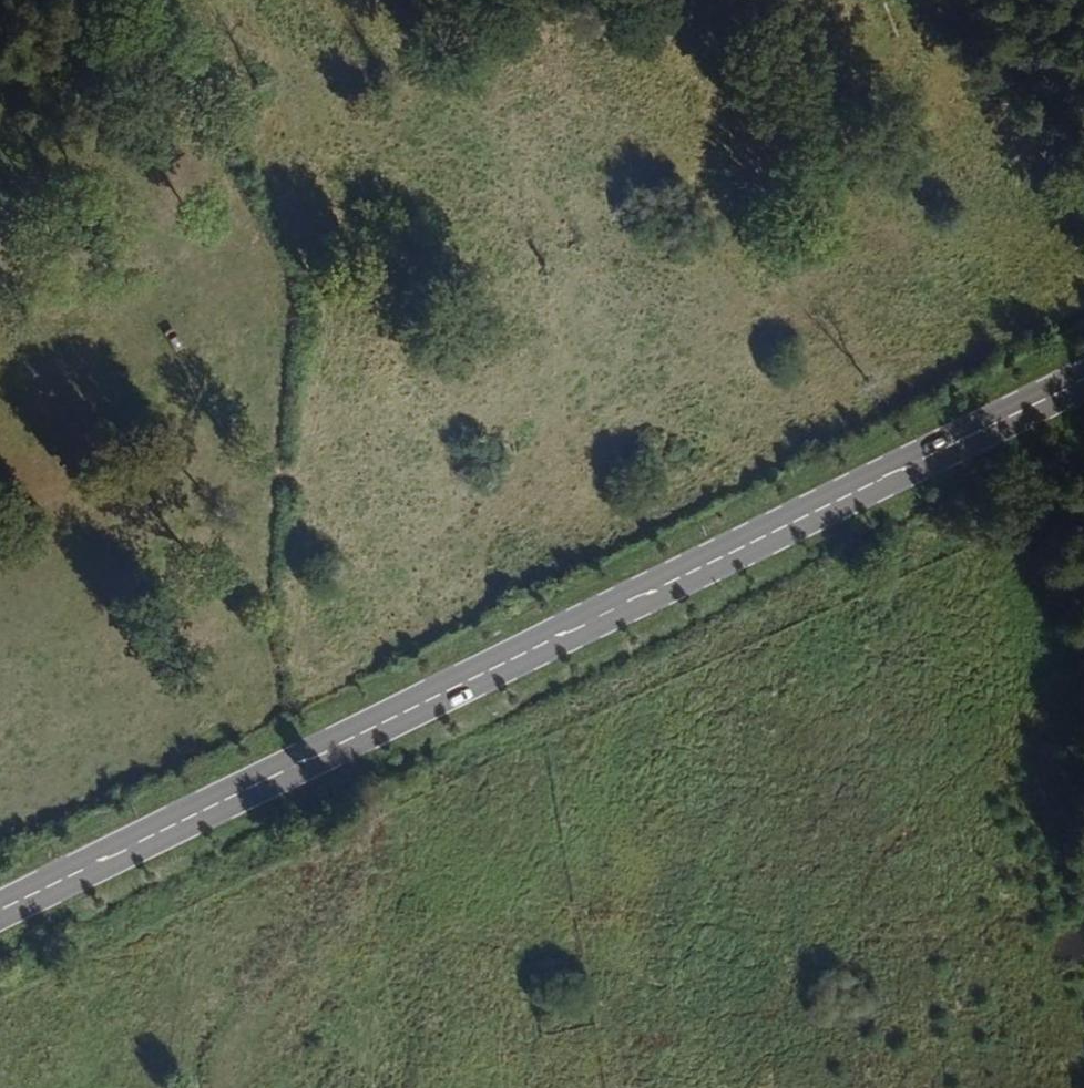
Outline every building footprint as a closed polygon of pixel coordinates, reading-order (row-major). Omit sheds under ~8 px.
[(81,418),(85,417),(80,403),(77,394),(0,419),(0,444),(81,418)] [(85,426),(99,422),(91,399),(80,403),(85,417),(81,418),(85,426)]
